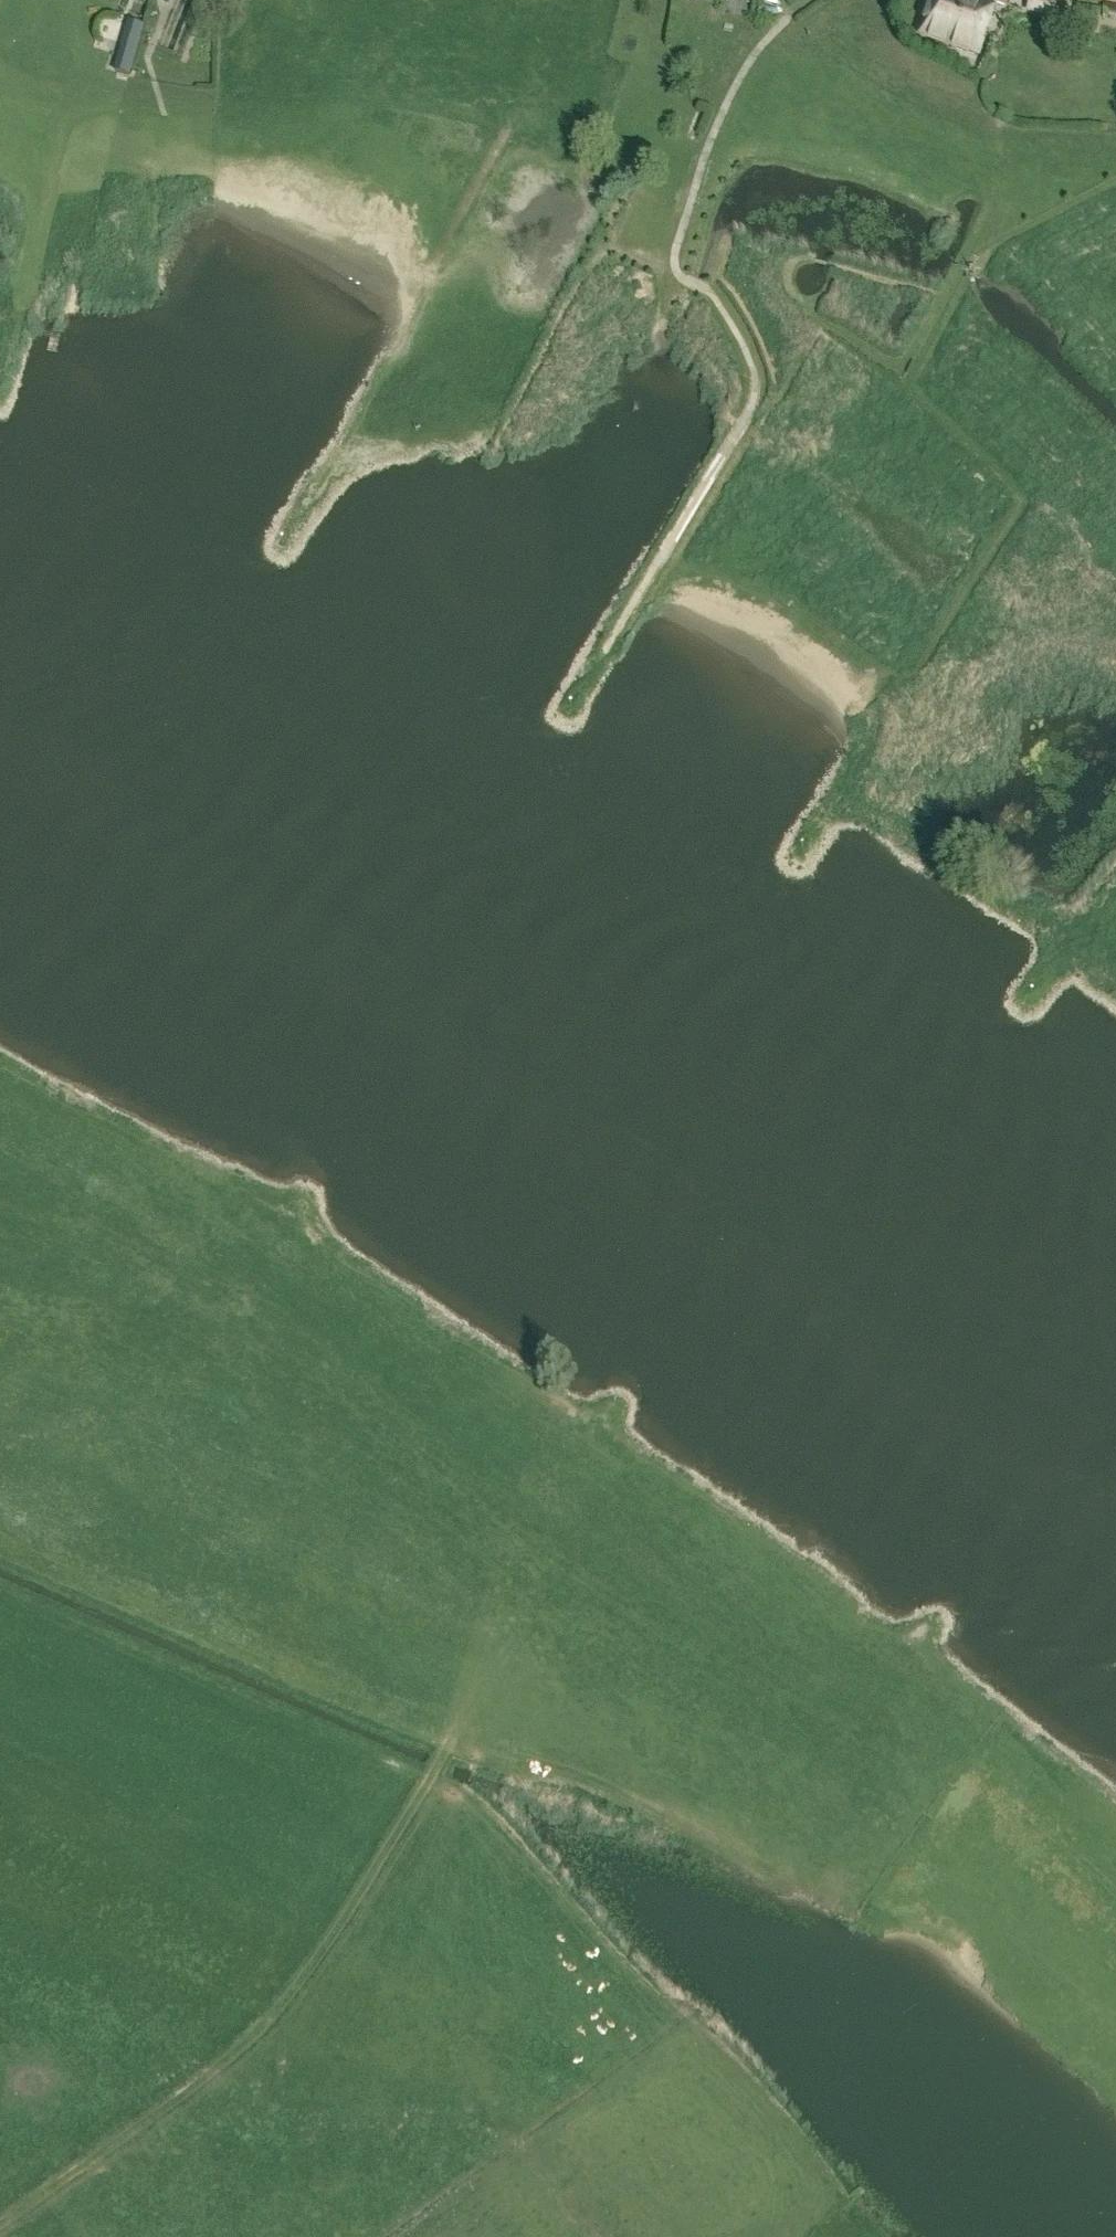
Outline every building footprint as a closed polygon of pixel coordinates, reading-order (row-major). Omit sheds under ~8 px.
[(774,9),(773,0),(756,0),(757,12),(774,9)] [(997,3),(1005,6),(1007,0),(933,0),(921,37),(980,56),(997,3)]
